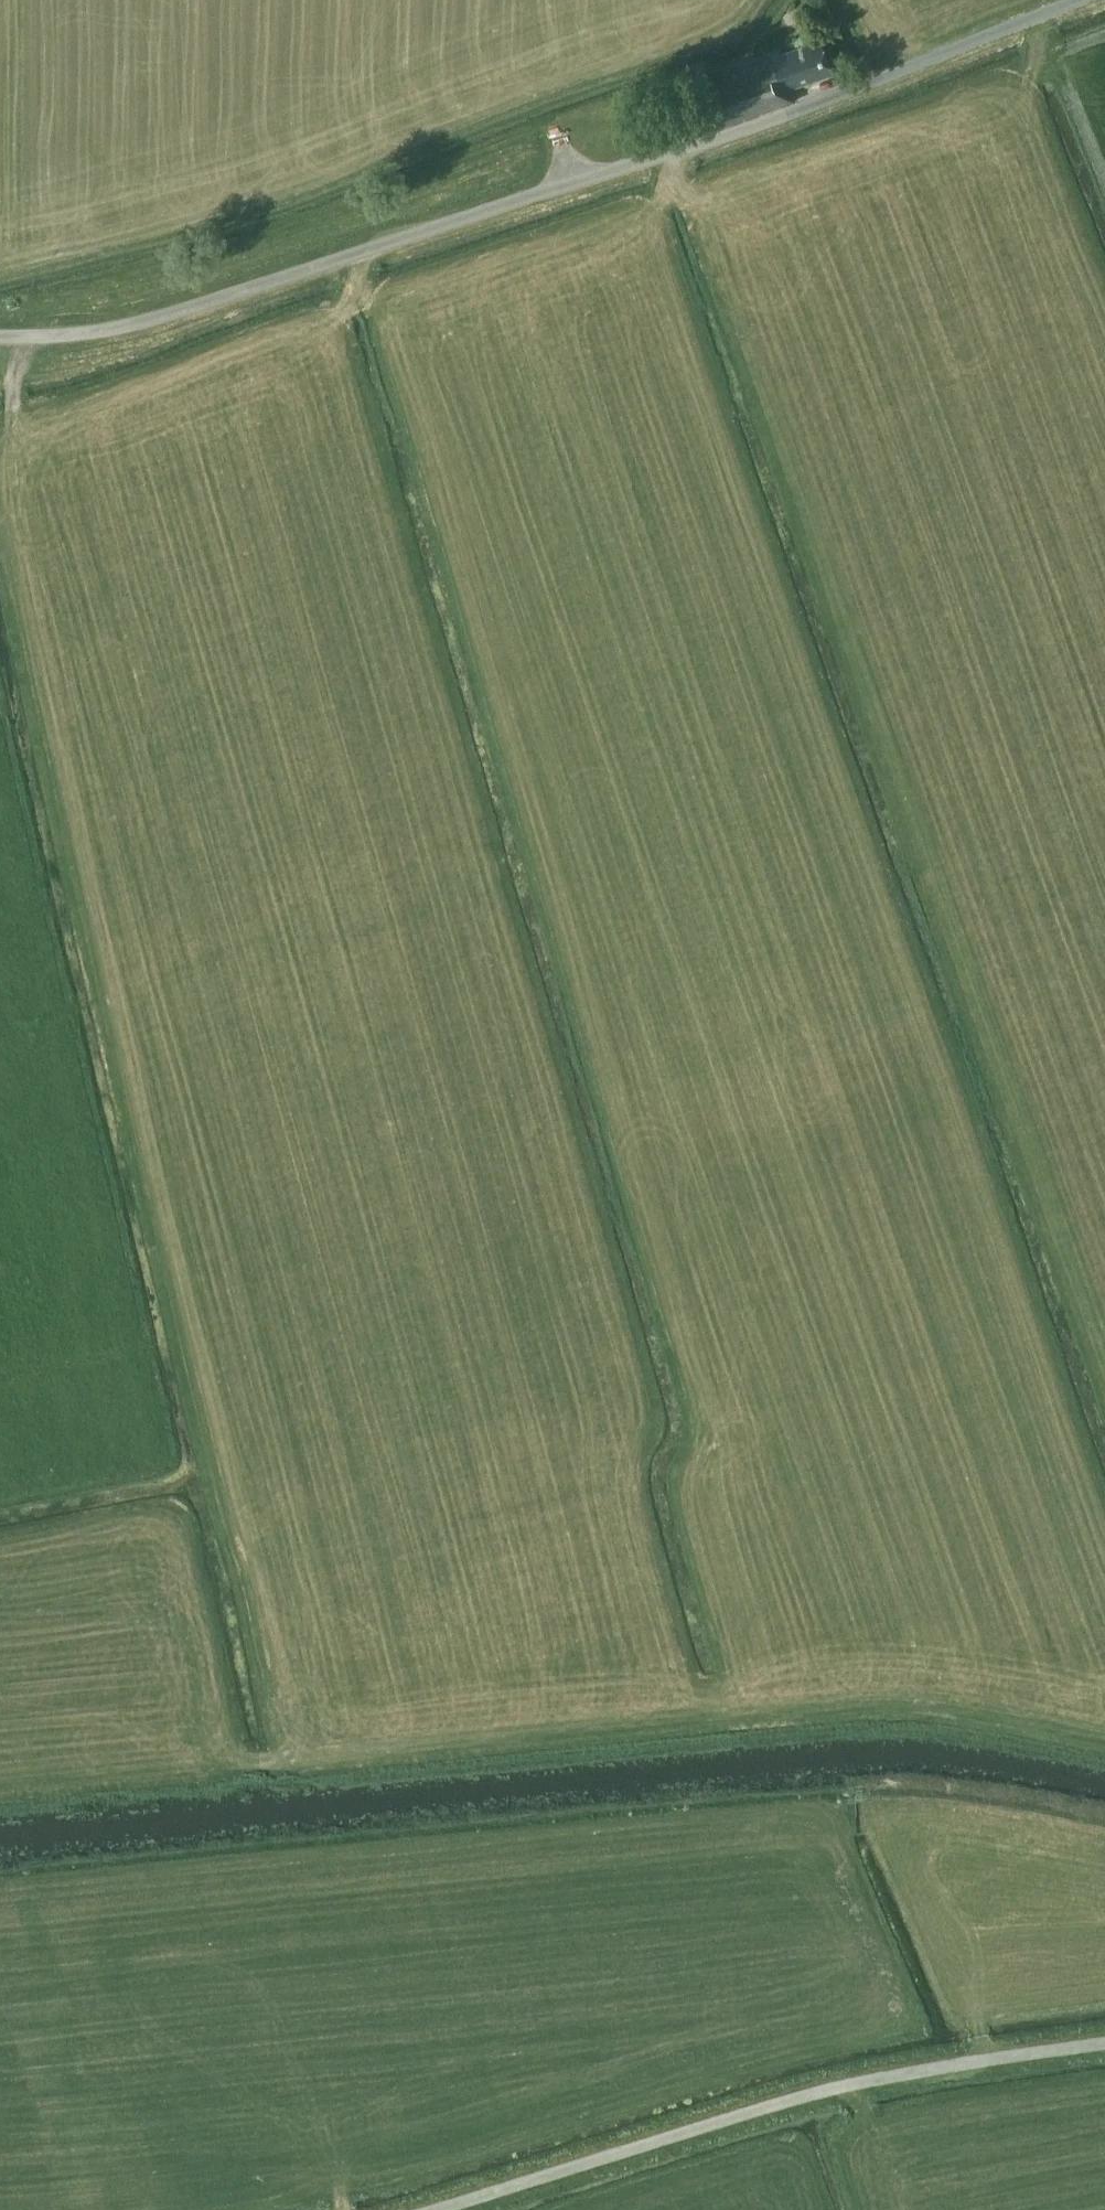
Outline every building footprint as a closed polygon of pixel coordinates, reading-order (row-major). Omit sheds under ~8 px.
[(694,77),(712,129),(788,101),(782,88),(829,71),(815,34),(795,41),(798,50),(779,57),(775,47),(694,77)]
